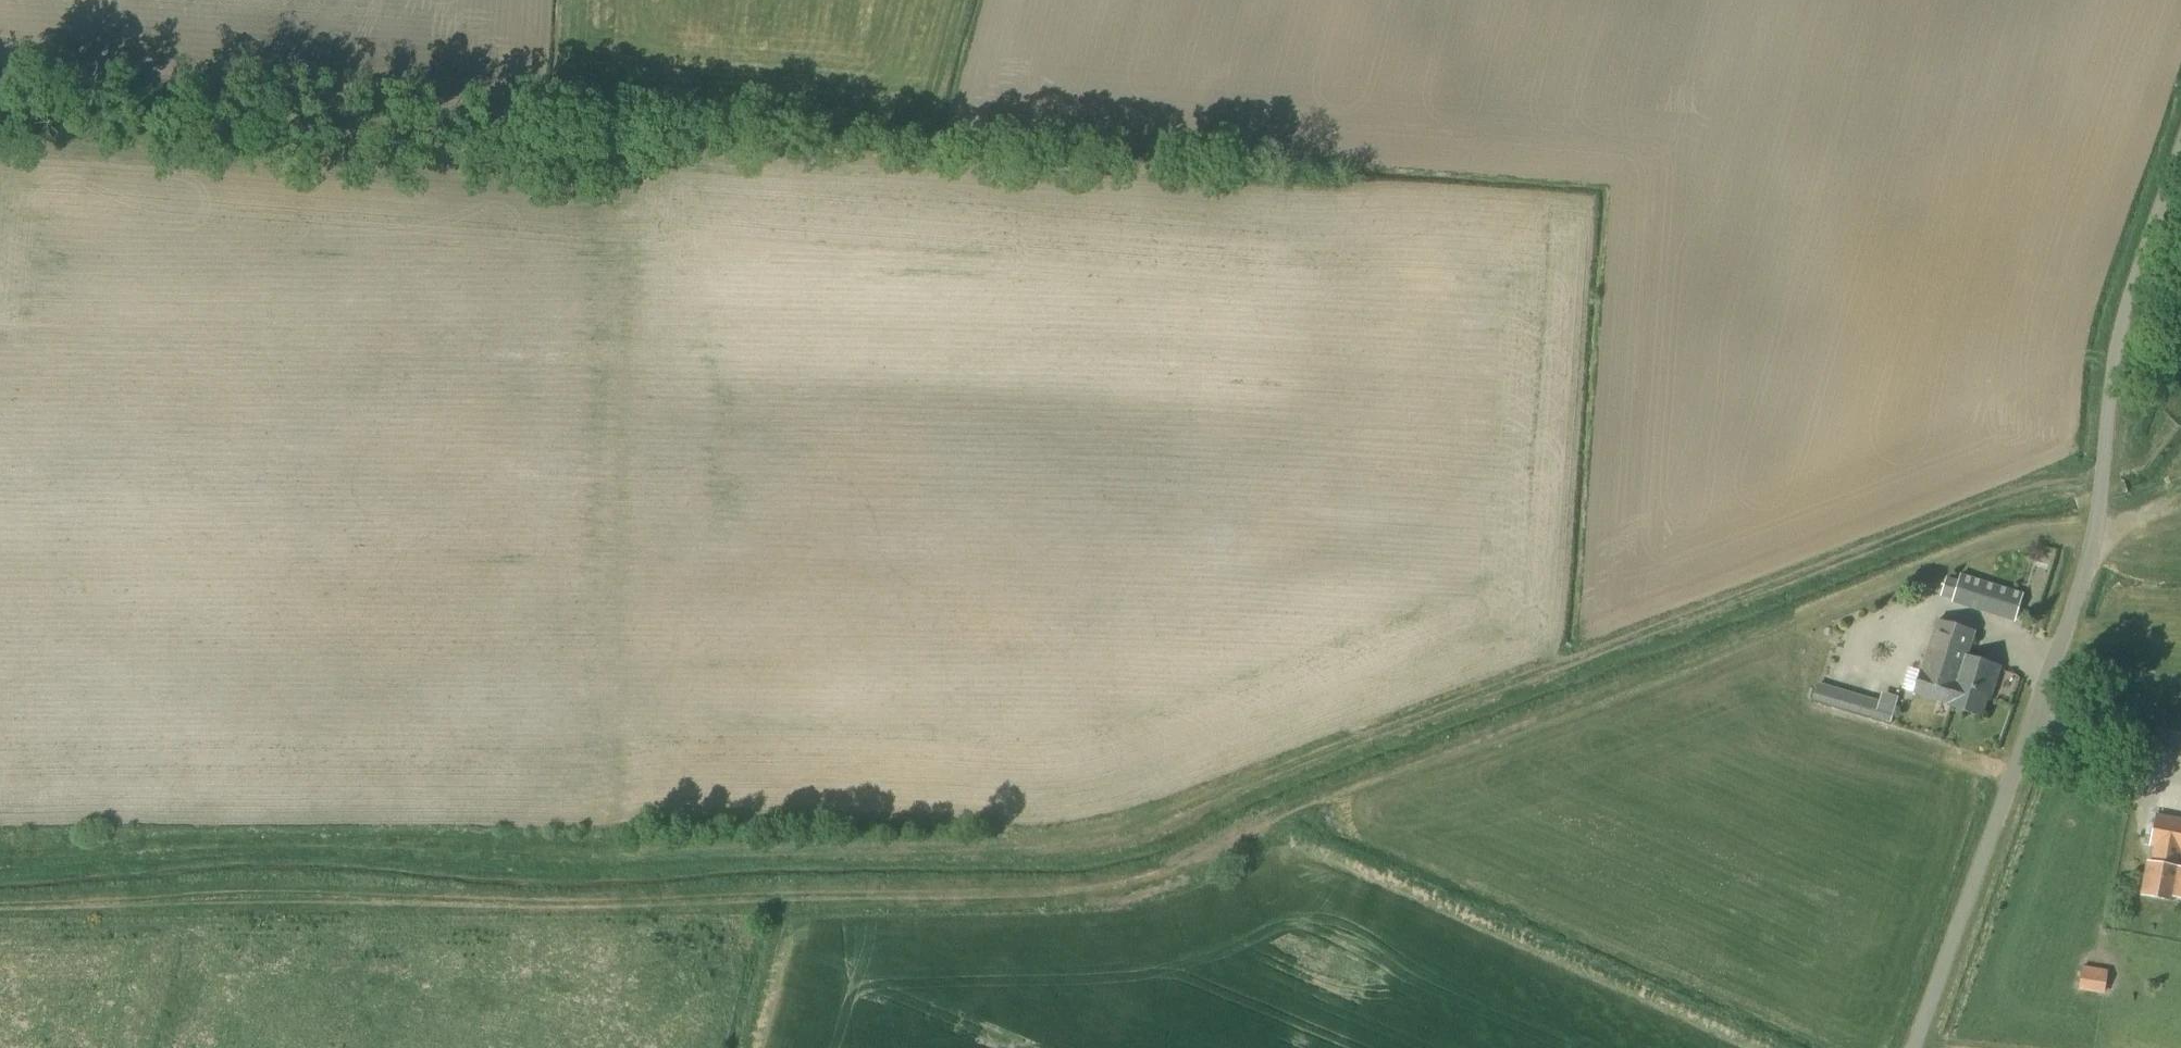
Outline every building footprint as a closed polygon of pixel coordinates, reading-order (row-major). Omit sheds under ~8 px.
[(2026,595),(1963,576),(1961,583),(1949,579),(1944,598),(2018,620),(2026,595)] [(1992,695),(2002,667),(1967,655),(1974,632),(1937,621),(1915,694),(1981,717),(1989,694),(1992,695)] [(1818,685),(1812,702),(1891,725),(1899,697),(1882,692),(1879,702),(1818,685)] [(2156,813),(2150,847),(2154,848),(2152,863),(2147,862),(2141,896),(2173,902),(2179,868),(2180,861),(2180,818),(2156,813)] [(2104,995),(2108,970),(2082,966),(2078,991),(2104,995)]
